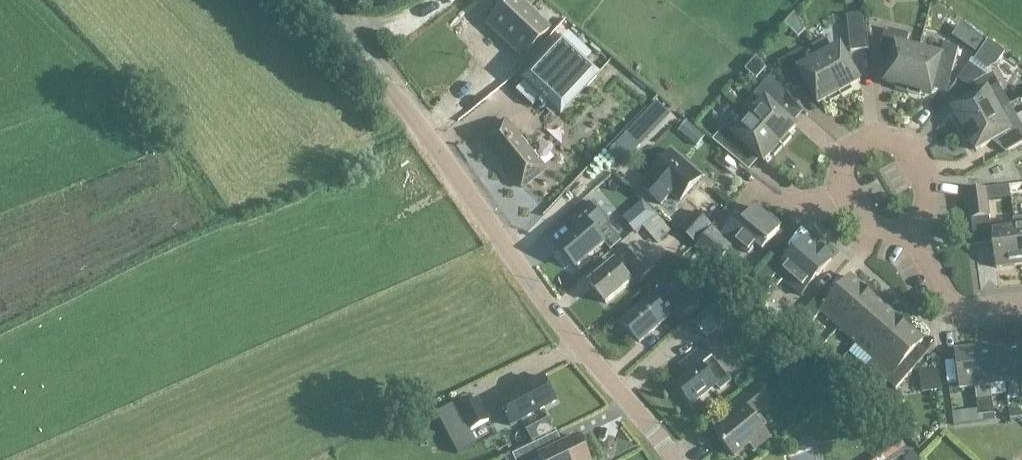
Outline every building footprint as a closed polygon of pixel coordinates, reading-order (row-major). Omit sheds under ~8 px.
[(482,15),(493,3),(490,0),(474,0),(470,4),(482,15)] [(486,24),(523,58),(550,29),(519,0),(509,0),(486,24)] [(852,53),(870,51),(866,15),(848,17),(852,53)] [(976,52),(983,42),(961,27),(954,37),(976,52)] [(598,74),(560,38),(550,29),(523,58),(534,67),(523,79),(561,114),(598,74)] [(909,93),(920,51),(907,47),(910,36),(886,29),(880,54),(894,57),(887,83),(898,86),(897,90),(909,93)] [(827,40),(814,47),(820,59),(821,59),(842,97),(853,91),(851,88),(861,82),(842,47),(834,52),(827,40)] [(976,62),(989,71),(998,66),(1006,54),(990,42),(976,62)] [(920,51),(909,93),(921,96),(922,93),(933,96),(940,70),(953,73),(960,49),(945,45),(942,57),(920,51)] [(821,59),(820,59),(810,65),(804,56),(797,54),(779,64),(793,89),(806,82),(820,105),(829,100),(831,103),(842,97),(821,59)] [(971,64),(960,80),(965,84),(984,73),(971,64)] [(962,133),(1011,106),(993,74),(971,86),(977,97),(954,110),(959,120),(956,122),(962,133)] [(753,101),(761,107),(751,118),(784,147),(792,138),(789,136),(797,127),(777,109),(785,100),(766,83),(758,93),(759,94),(753,101)] [(658,103),(641,120),(650,129),(667,111),(658,103)] [(1011,106),(962,133),(968,144),(972,142),(977,152),(1001,139),(1008,153),(1021,145),(1021,125),(1017,117),(1011,106)] [(734,126),(730,130),(727,127),(718,137),(737,154),(745,145),(765,163),(773,154),(776,157),(784,147),(751,118),(742,129),(738,125),(734,126)] [(523,189),(547,169),(508,121),(484,140),(523,189)] [(633,129),(624,138),(633,146),(642,137),(633,129)] [(700,176),(671,150),(650,175),(652,177),(642,189),(660,205),(671,193),(679,200),(700,176)] [(1011,187),(1012,196),(1021,195),(1021,186),(1011,187)] [(969,192),(972,220),(991,218),(987,190),(969,192)] [(578,269),(607,245),(598,234),(608,225),(592,205),(570,223),(578,233),(560,248),(578,269)] [(630,225),(637,233),(658,215),(651,207),(630,225)] [(772,217),(770,220),(757,209),(744,224),(738,218),(733,225),(733,224),(725,234),(750,254),(757,245),(763,250),(769,244),(781,229),(777,226),(779,223),(772,217)] [(696,212),(681,230),(695,243),(711,225),(696,212)] [(657,244),(671,232),(659,217),(645,229),(657,244)] [(1016,227),(1003,229),(1002,220),(991,222),(997,269),(1021,266),(1016,227)] [(697,248),(718,266),(734,247),(712,230),(697,248)] [(801,297),(833,261),(830,259),(832,257),(823,248),(821,251),(808,239),(785,266),(776,258),(757,280),(766,288),(777,276),(801,297)] [(642,280),(655,268),(638,247),(624,259),(626,261),(620,266),(616,262),(590,284),(607,304),(639,277),(642,280)] [(839,329),(870,294),(852,278),(833,300),(823,292),(802,317),(811,325),(822,313),(839,329)] [(682,322),(706,301),(696,290),(684,301),(672,312),(673,313),(682,322)] [(621,322),(640,343),(673,313),(672,312),(684,301),(674,291),(660,304),(651,295),(621,322)] [(888,310),(870,294),(839,329),(857,345),(888,310)] [(731,315),(714,297),(691,319),(707,337),(731,315)] [(888,310),(857,345),(875,360),(906,326),(888,310)] [(906,326),(875,360),(868,368),(887,384),(888,382),(897,390),(914,372),(905,364),(924,342),(906,326)] [(814,353),(821,344),(810,335),(803,343),(814,353)] [(1006,384),(1021,382),(1021,387),(1021,343),(1001,345),(1006,384)] [(1006,384),(1001,345),(979,348),(987,416),(995,415),(991,386),(1006,384)] [(703,348),(695,355),(683,365),(689,373),(677,383),(694,405),(717,386),(720,389),(730,381),(703,348)] [(800,348),(789,357),(800,371),(811,362),(800,348)] [(987,416),(979,348),(956,351),(960,390),(976,388),(980,417),(987,416)] [(835,369),(842,362),(833,354),(826,361),(835,369)] [(852,370),(842,362),(835,369),(845,378),(852,370)] [(942,390),(939,371),(921,373),(923,393),(942,390)] [(517,398),(500,408),(510,427),(556,402),(542,377),(514,392),(517,398)] [(754,416),(772,402),(760,386),(731,409),(739,420),(718,436),(735,457),(751,445),(755,450),(771,438),(754,416)] [(435,415),(436,416),(439,414),(460,452),(456,454),(457,455),(477,445),(470,432),(489,422),(477,401),(458,411),(455,404),(435,415)] [(952,409),(952,423),(969,422),(969,408),(952,409)] [(1021,411),(1010,412),(1011,419),(1021,418),(1021,411)] [(549,420),(527,431),(532,442),(554,430),(549,420)] [(544,454),(539,443),(512,456),(514,459),(535,459),(539,458),(540,459),(588,459),(577,438),(544,454)] [(905,448),(900,440),(871,459),(888,459),(905,448)]
